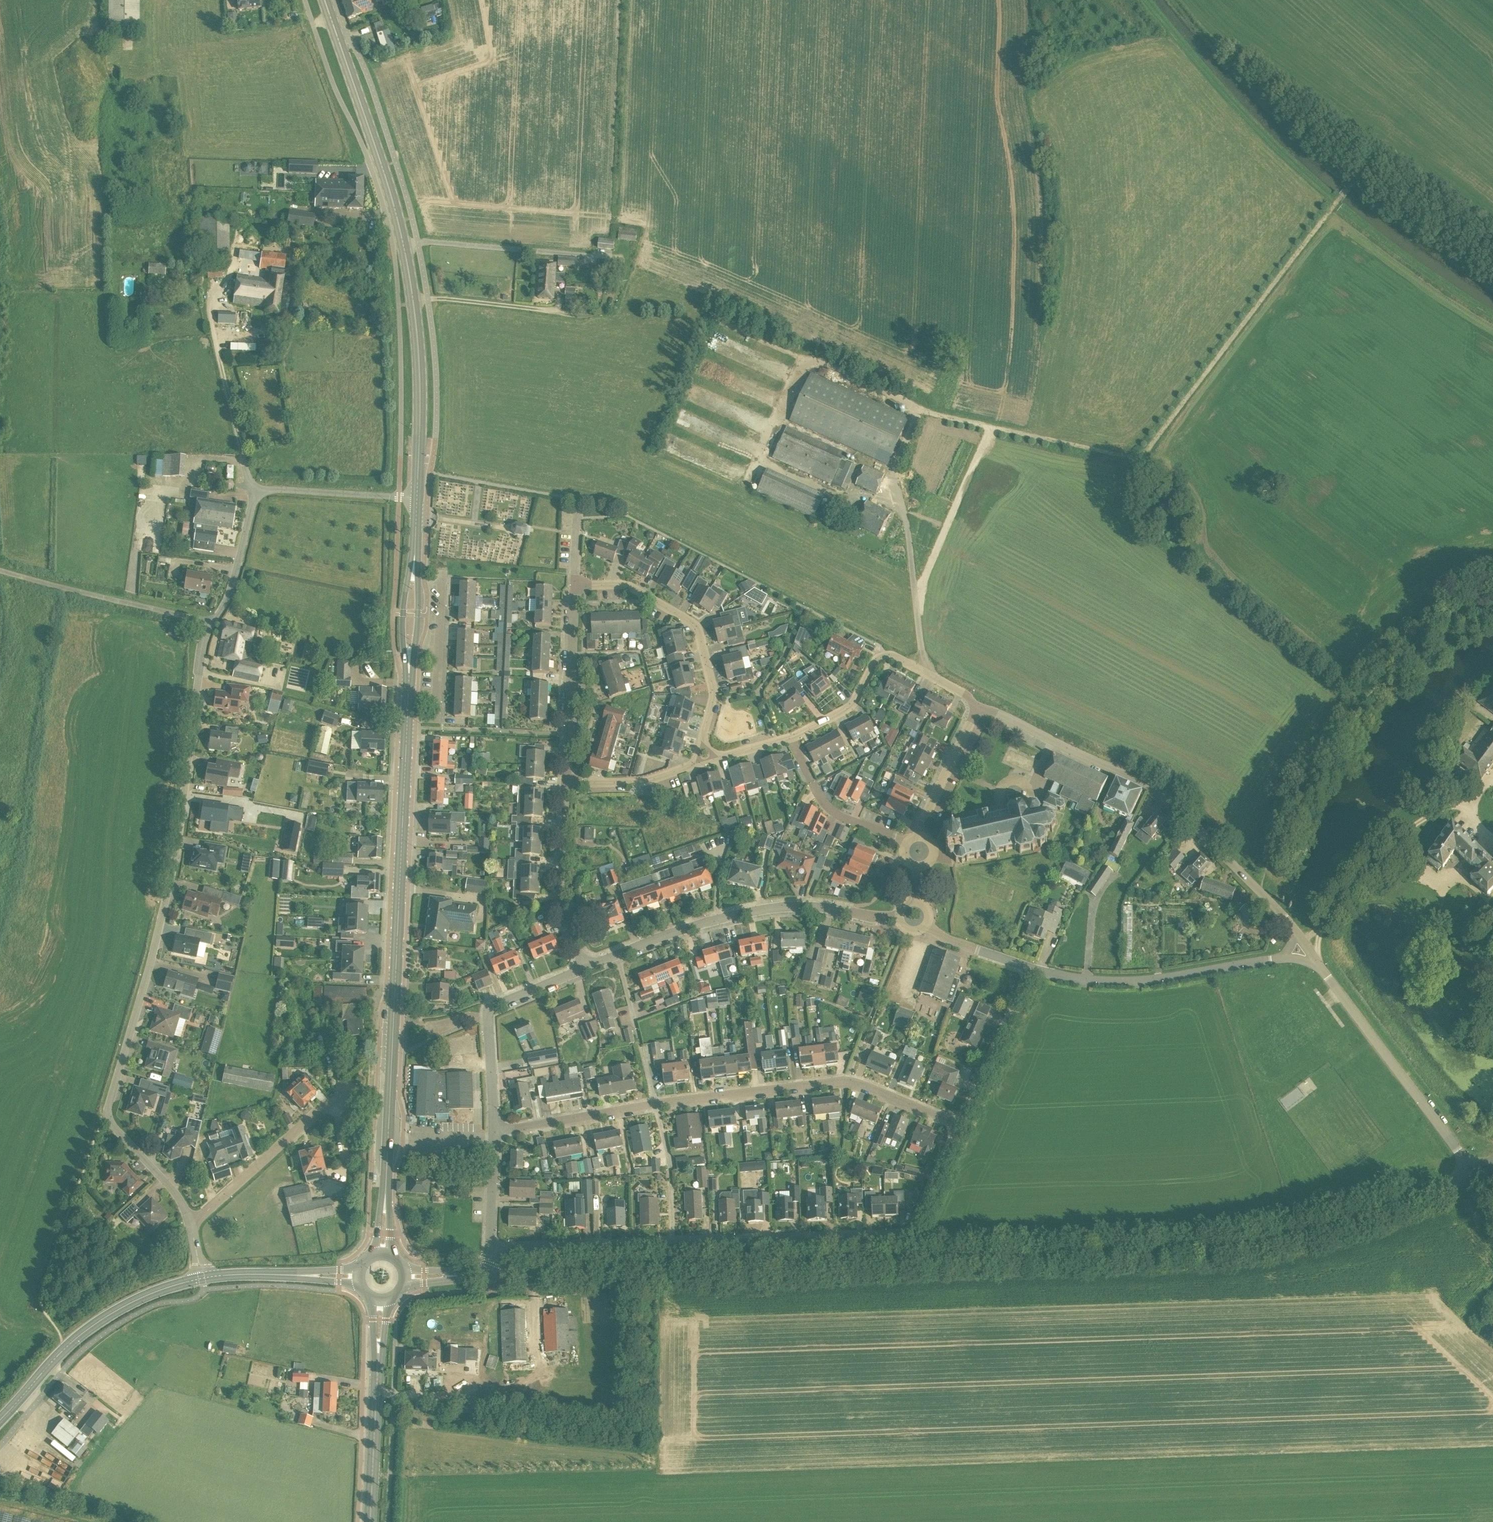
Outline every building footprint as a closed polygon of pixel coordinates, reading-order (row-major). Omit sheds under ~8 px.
[(139,29),(139,0),(108,0),(108,29),(139,29)] [(238,10),(260,7),(259,0),(237,0),(238,10)] [(369,0),(341,0),(348,19),(361,14),(372,10),(369,0)] [(228,27),(237,27),(236,13),(227,14),(228,27)] [(319,21),(320,29),(328,29),(328,21),(319,21)] [(382,32),(376,34),(383,53),(388,51),(382,32)] [(289,161),(289,174),(317,175),(317,162),(289,161)] [(266,167),(263,164),(259,164),(257,165),(257,163),(252,163),(252,166),(250,163),(246,163),(243,166),(242,170),(245,173),(249,173),(252,170),(253,170),(253,171),(255,171),(255,170),(256,170),(258,173),(263,173),(266,171),(266,167)] [(315,193),(362,195),(363,178),(348,177),(348,181),(315,180),(315,181),(301,180),(300,190),(315,191),(315,193)] [(362,209),(362,195),(315,193),(314,207),(347,208),(347,209),(362,209)] [(313,228),(315,215),(289,211),(287,225),(313,228)] [(199,262),(230,262),(229,218),(198,218),(199,262)] [(636,242),(637,230),(619,228),(618,240),(636,242)] [(613,251),(614,240),(599,238),(597,249),(613,251)] [(247,251),(240,250),(238,259),(245,260),(247,251)] [(261,252),(259,268),(265,269),(265,274),(264,279),(237,275),(233,303),(265,307),(265,313),(278,314),(284,276),(284,277),(286,256),(261,252)] [(578,268),(579,258),(559,257),(558,266),(578,268)] [(555,282),(565,283),(565,274),(555,273),(556,265),(541,264),(540,281),(555,282)] [(208,279),(222,278),(221,265),(207,266),(208,279)] [(151,266),(151,274),(167,275),(167,266),(151,266)] [(128,299),(138,298),(138,280),(128,280),(128,299)] [(554,299),(555,282),(540,281),(539,298),(554,299)] [(575,307),(576,287),(566,287),(565,306),(575,307)] [(359,309),(358,318),(365,319),(366,310),(359,309)] [(888,464),(909,417),(811,373),(790,421),(888,464)] [(698,404),(712,403),(711,389),(697,389),(698,404)] [(845,460),(848,454),(787,426),(772,458),(831,485),(838,469),(832,484),(845,491),(856,466),(842,460),(842,459),(845,460)] [(183,478),(184,457),(172,456),(163,455),(162,476),(170,477),(183,478)] [(876,493),(884,475),(864,466),(856,484),(876,493)] [(814,518),(823,497),(767,471),(757,493),(814,518)] [(200,492),(191,490),(190,498),(199,499),(200,492)] [(879,536),(891,514),(867,500),(855,523),(879,536)] [(232,530),(233,520),(218,517),(215,517),(216,514),(208,513),(208,511),(204,510),(204,508),(201,507),(197,506),(194,524),(202,525),(202,530),(195,529),(193,541),(216,544),(218,533),(217,533),(218,528),(232,530)] [(526,529),(524,525),(517,524),(513,527),(512,531),(515,535),(523,536),(525,533),(525,534),(529,536),(531,528),(527,527),(526,529)] [(639,552),(637,551),(642,542),(634,538),(625,554),(631,557),(626,566),(636,572),(645,556),(644,556),(644,553),(641,551),(639,552)] [(623,556),(628,543),(620,540),(617,548),(599,542),(594,555),(613,561),(616,554),(623,556)] [(645,556),(636,572),(646,577),(653,565),(658,568),(665,556),(655,551),(650,559),(645,556)] [(698,573),(706,559),(700,556),(692,570),(698,573)] [(668,589),(677,573),(672,570),(676,564),(666,558),(659,569),(664,572),(658,583),(668,589)] [(677,573),(668,589),(678,595),(684,584),(690,587),(697,575),(681,567),(677,573)] [(208,595),(211,576),(187,573),(184,590),(200,592),(200,593),(208,595)] [(710,592),(709,592),(705,589),(708,583),(698,577),(692,588),(697,591),(691,602),(700,608),(710,592)] [(743,593),(750,590),(745,582),(739,586),(743,593)] [(460,596),(476,597),(477,584),(461,583),(460,596)] [(710,592),(700,608),(710,613),(717,603),(721,606),(728,594),(713,586),(709,592),(710,592)] [(537,600),(552,600),(553,588),(537,587),(537,600)] [(476,609),(476,597),(460,596),(460,609),(476,609)] [(552,613),(552,600),(537,600),(536,613),(552,613)] [(475,622),(476,609),(460,609),(459,621),(475,622)] [(503,628),(504,611),(499,610),(499,611),(493,611),(493,615),(496,615),(496,618),(497,620),(499,620),(498,628),(503,628)] [(716,632),(734,628),(733,622),(739,621),(736,610),(724,613),(725,618),(713,621),(716,632)] [(551,626),(552,613),(536,613),(535,625),(551,626)] [(612,640),(617,640),(616,613),(604,614),(604,634),(611,634),(612,640)] [(622,634),(629,633),(628,613),(616,613),(617,640),(617,645),(622,645),(622,640),(622,634)] [(628,613),(629,633),(635,633),(636,639),(641,639),(641,637),(641,630),(640,613),(628,613)] [(598,634),(604,634),(604,614),(591,614),(592,641),(598,641),(598,634)] [(180,638),(183,627),(171,624),(168,635),(180,638)] [(249,653),(254,630),(225,624),(217,658),(235,662),(232,676),(258,682),(263,661),(247,658),(248,653),(249,653)] [(645,626),(644,626),(643,626),(643,630),(641,630),(641,637),(644,651),(652,649),(648,634),(646,634),(645,626)] [(677,633),(676,626),(657,631),(659,638),(660,637),(662,648),(686,642),(685,637),(683,638),(681,632),(677,633)] [(734,628),(716,632),(719,643),(730,641),(732,646),(745,643),(740,626),(734,628)] [(498,628),(495,627),(495,634),(498,634),(497,646),(503,646),(503,628),(498,628)] [(801,628),(796,641),(803,644),(808,631),(801,628)] [(458,644),(474,645),(475,632),(459,631),(458,644)] [(534,648),(550,649),(551,637),(534,636),(534,648)] [(846,642),(835,636),(828,650),(840,656),(840,666),(847,669),(854,655),(858,657),(862,650),(861,649),(864,643),(852,637),(846,642)] [(756,644),(755,640),(747,642),(749,651),(757,649),(757,648),(768,646),(767,641),(756,644)] [(686,642),(662,648),(664,659),(666,658),(666,657),(669,656),(669,657),(686,653),(685,646),(687,646),(686,642)] [(473,657),(474,645),(458,644),(458,657),(473,657)] [(725,669),(743,665),(742,658),(748,657),(745,646),(733,649),(734,655),(722,658),(725,669)] [(550,661),(550,649),(534,648),(533,661),(550,661)] [(606,677),(621,673),(618,665),(623,663),(620,655),(611,658),(612,663),(602,666),(606,677)] [(473,670),(473,657),(458,657),(457,669),(473,670)] [(760,660),(761,667),(771,665),(769,658),(760,660)] [(350,688),(351,677),(349,677),(350,661),(337,660),(335,687),(350,688)] [(549,673),(550,661),(533,661),(533,673),(549,673)] [(674,679),(694,674),(693,670),(691,670),(689,664),(672,668),(672,669),(669,669),(666,669),(669,681),(674,679)] [(743,665),(725,669),(728,680),(740,677),(742,682),(754,679),(751,668),(744,670),(743,665)] [(815,698),(830,685),(826,680),(828,678),(820,669),(818,671),(814,666),(803,671),(807,676),(807,675),(809,678),(812,681),(806,686),(815,698)] [(609,687),(628,681),(627,678),(623,679),(621,673),(606,677),(609,687)] [(674,679),(677,690),(694,685),(693,679),(695,678),(694,674),(674,679)] [(895,697),(904,679),(894,674),(887,685),(882,683),(876,694),(887,700),(890,694),(895,697)] [(495,694),(500,694),(501,677),(492,677),(492,686),(496,686),(495,693),(495,694)] [(798,707),(804,703),(796,692),(801,688),(794,677),(782,687),(787,693),(777,701),(787,713),(797,706),(798,707)] [(471,692),(472,692),(472,680),(457,679),(456,692),(471,692)] [(904,679),(895,697),(893,701),(901,705),(898,711),(907,715),(913,703),(908,700),(915,685),(904,679)] [(628,681),(609,687),(612,697),(627,693),(625,686),(629,684),(628,681)] [(1478,702),(1492,713),(1492,682),(1478,702)] [(532,696),(548,697),(549,684),(532,684),(532,696)] [(248,703),(250,687),(235,685),(233,693),(217,691),(214,707),(224,708),(223,710),(237,712),(239,702),(248,703)] [(385,711),(386,688),(359,687),(358,710),(385,711)] [(280,703),(283,693),(273,690),(270,700),(280,703)] [(471,705),(472,692),(471,692),(456,692),(456,704),(471,705)] [(495,694),(495,693),(491,693),(491,702),(495,702),(495,706),(500,706),(500,694),(495,694)] [(932,714),(941,698),(930,693),(924,704),(918,701),(912,713),(923,719),(927,711),(932,714)] [(548,709),(548,697),(532,696),(531,708),(548,709)] [(674,709),(693,714),(695,710),(692,709),(694,703),(677,698),(674,709)] [(941,698),(932,714),(939,717),(936,723),(946,729),(951,718),(946,715),(951,704),(941,698)] [(471,718),(471,705),(456,704),(455,717),(471,718)] [(603,719),(622,724),(625,712),(607,707),(603,719)] [(656,721),(657,717),(653,717),(655,708),(650,707),(647,719),(656,721)] [(674,709),(668,707),(664,723),(668,724),(669,719),(671,720),(688,724),(690,718),(692,718),(693,714),(674,709)] [(547,721),(548,709),(531,708),(531,720),(547,721)] [(335,728),(340,715),(325,710),(320,722),(335,728)] [(856,721),(868,742),(872,740),(869,734),(875,731),(866,715),(856,721)] [(618,736),(622,724),(603,719),(600,731),(618,736)] [(913,722),(907,719),(905,725),(910,727),(913,722)] [(863,745),(868,742),(856,721),(846,726),(854,742),(860,739),(863,745)] [(326,756),(331,733),(331,729),(328,727),(325,727),(321,727),(320,730),(314,753),(326,756)] [(890,748),(899,731),(891,728),(885,739),(890,748)] [(1490,733),(1485,729),(1468,752),(1462,748),(1454,759),(1481,780),(1492,764),(1492,729),(1490,733)] [(665,741),(684,746),(686,742),(683,742),(685,735),(668,730),(665,741)] [(237,744),(238,736),(230,735),(231,734),(211,731),(208,748),(228,751),(229,743),(237,744)] [(615,748),(618,736),(600,731),(597,742),(615,748)] [(827,736),(838,758),(842,756),(839,750),(845,746),(837,731),(827,736)] [(384,751),(384,733),(362,732),(361,750),(384,751)] [(912,756),(929,764),(935,752),(926,747),(929,739),(917,733),(912,744),(917,746),(912,756)] [(834,760),(838,758),(827,736),(816,742),(825,757),(830,754),(834,760)] [(683,751),(684,746),(665,741),(663,749),(654,747),(651,755),(672,761),(674,755),(679,756),(681,750),(683,751)] [(434,755),(448,756),(448,749),(455,749),(456,743),(449,743),(435,742),(434,755)] [(611,759),(615,748),(597,742),(593,754),(611,759)] [(828,763),(825,757),(816,742),(806,747),(815,763),(820,760),(824,766),(821,767),(825,775),(832,772),(827,764),(828,763)] [(527,766),(545,766),(546,753),(534,753),(535,747),(520,746),(520,758),(527,758),(527,766)] [(862,746),(856,749),(859,757),(865,754),(862,746)] [(882,752),(880,758),(878,762),(881,764),(886,754),(882,752)] [(1015,753),(1010,764),(1035,774),(1039,763),(1015,753)] [(608,771),(611,759),(593,754),(590,766),(608,771)] [(1054,783),(1059,786),(1063,787),(1059,795),(1078,804),(1075,810),(1089,816),(1095,804),(1088,801),(1089,800),(1096,803),(1108,778),(1055,754),(1053,759),(1044,778),(1054,783)] [(447,763),(448,756),(434,755),(433,768),(447,769),(454,769),(454,763),(447,763)] [(772,758),(777,777),(779,782),(785,781),(783,775),(787,774),(789,780),(795,779),(792,770),(794,769),(790,755),(783,757),(782,755),(772,758)] [(637,775),(642,757),(638,756),(633,774),(637,775)] [(923,777),(929,764),(912,756),(907,766),(903,764),(897,775),(910,781),(914,773),(923,777)] [(766,780),(777,777),(772,758),(772,760),(762,763),(765,776),(760,778),(763,787),(762,787),(764,793),(770,791),(769,788),(766,780)] [(473,770),(474,763),(472,763),(472,760),(464,759),(463,770),(473,770)] [(238,779),(241,763),(223,760),(222,768),(207,765),(204,780),(211,781),(211,783),(225,786),(227,777),(238,779)] [(326,778),(328,765),(308,761),(306,774),(326,778)] [(763,787),(760,778),(755,779),(751,764),(740,767),(745,786),(747,792),(762,787),(763,787)] [(544,779),(545,766),(527,766),(527,773),(519,773),(519,784),(533,785),(533,779),(544,779)] [(735,789),(745,786),(740,767),(740,769),(730,772),(734,785),(729,786),(733,802),(738,800),(735,789)] [(483,778),(491,775),(489,770),(482,772),(483,778)] [(733,802),(729,786),(728,787),(727,785),(723,786),(719,773),(708,776),(708,777),(709,777),(713,793),(723,790),(727,803),(733,802)] [(853,785),(853,784),(847,782),(850,777),(842,773),(836,776),(833,783),(840,786),(834,796),(845,802),(847,798),(853,785)] [(473,785),(473,776),(455,775),(455,784),(473,785)] [(714,794),(713,793),(709,777),(708,777),(698,780),(702,793),(696,795),(699,807),(705,805),(703,797),(714,794)] [(847,798),(857,803),(863,792),(868,794),(874,783),(863,777),(860,784),(855,781),(853,784),(853,785),(847,798)] [(432,792),(444,793),(455,793),(455,786),(445,786),(445,780),(433,779),(432,792)] [(892,797),(909,805),(914,795),(903,789),(905,784),(895,779),(890,789),(895,791),(892,797)] [(1118,858),(1134,824),(1131,823),(1134,817),(1131,815),(1142,791),(1117,779),(1103,807),(1127,818),(1109,854),(1118,858)] [(381,803),(382,784),(357,783),(347,783),(346,795),(357,795),(356,802),(381,803)] [(1055,795),(1059,786),(1054,783),(1050,793),(1048,792),(1043,804),(1044,804),(1041,811),(1041,809),(1037,804),(1031,803),(1027,806),(1023,804),(1021,794),(1007,797),(1010,807),(1007,811),(1007,812),(1006,812),(989,816),(988,811),(976,814),(977,819),(959,823),(953,822),(948,826),(948,834),(946,834),(947,837),(943,838),(943,839),(945,838),(947,845),(948,851),(946,852),(946,853),(950,852),(956,861),(962,862),(966,859),(986,855),(987,859),(998,857),(997,852),(1016,848),(1021,852),(1033,849),(1035,845),(1041,845),(1046,842),(1047,835),(1044,832),(1052,830),(1056,824),(1054,816),(1053,816),(1056,811),(1056,810),(1057,808),(1060,810),(1064,809),(1065,805),(1064,802),(1061,800),(1062,799),(1055,795)] [(533,791),(533,785),(519,784),(518,803),(543,805),(544,792),(533,791)] [(444,805),(444,793),(432,792),(431,804),(444,805)] [(473,795),(465,794),(465,803),(473,804),(473,795)] [(904,816),(909,805),(892,797),(889,803),(884,801),(880,811),(890,816),(892,810),(904,816)] [(543,818),(543,805),(518,803),(517,816),(512,816),(512,822),(531,823),(531,817),(543,818)] [(209,832),(218,833),(218,832),(222,833),(224,819),(229,820),(241,822),(243,810),(201,804),(198,821),(210,822),(209,832)] [(627,817),(627,805),(589,805),(588,867),(607,867),(607,851),(623,851),(623,831),(604,831),(605,817),(627,817)] [(816,814),(816,815),(818,811),(807,806),(802,818),(796,815),(792,825),(802,830),(804,825),(810,828),(816,814)] [(851,816),(859,812),(856,806),(848,809),(851,816)] [(1161,826),(1167,820),(1157,812),(1148,824),(1140,817),(1137,821),(1133,829),(1138,833),(1141,830),(1142,831),(1152,838),(1156,832),(1159,835),(1164,828),(1161,826)] [(465,823),(465,814),(450,813),(450,814),(430,813),(429,824),(428,825),(428,830),(429,831),(429,833),(450,834),(451,823),(465,823)] [(827,819),(816,815),(816,814),(810,828),(808,832),(813,834),(811,838),(822,843),(827,833),(822,831),(827,819)] [(726,817),(721,818),(725,832),(738,827),(735,818),(727,820),(726,817)] [(744,819),(746,826),(753,824),(751,817),(744,819)] [(767,835),(776,833),(772,821),(764,823),(767,835)] [(281,849),(293,852),(298,824),(287,822),(281,849)] [(530,829),(531,823),(512,822),(512,826),(516,826),(516,834),(524,834),(524,842),(542,843),(542,830),(530,829)] [(1451,822),(1428,855),(1429,856),(1426,860),(1438,870),(1442,866),(1443,867),(1456,850),(1471,866),(1472,865),(1477,871),(1470,878),(1487,895),(1492,889),(1492,863),(1451,822)] [(784,831),(782,824),(774,826),(776,834),(784,831)] [(467,853),(478,853),(489,853),(490,828),(483,828),(483,833),(480,833),(480,839),(478,839),(478,850),(467,849),(467,847),(453,846),(453,852),(458,852),(459,852),(467,853)] [(782,841),(788,839),(786,832),(780,834),(782,841)] [(770,851),(774,839),(762,835),(758,847),(770,851)] [(830,848),(835,838),(829,835),(824,845),(830,848)] [(372,839),(359,838),(358,858),(371,859),(380,859),(381,839),(372,838),(372,839)] [(854,858),(871,865),(872,863),(875,864),(878,857),(875,856),(876,854),(864,849),(867,844),(855,838),(850,849),(857,851),(854,857),(854,858)] [(815,868),(817,864),(813,863),(815,859),(794,852),(796,845),(777,839),(773,850),(777,851),(781,859),(778,866),(787,869),(795,885),(806,885),(811,870),(815,871),(816,868),(815,868)] [(542,843),(524,842),(523,850),(515,849),(515,858),(510,858),(510,860),(530,861),(530,855),(541,856),(542,843)] [(686,849),(689,855),(703,850),(699,844),(686,849)] [(225,848),(204,845),(204,852),(194,851),(193,855),(191,855),(190,867),(214,872),(216,863),(222,864),(225,848)] [(826,857),(829,851),(822,848),(820,854),(826,857)] [(1173,870),(1184,857),(1174,848),(1163,860),(1164,861),(1161,863),(1164,865),(1166,863),(1173,870)] [(690,857),(689,855),(686,849),(680,851),(677,852),(679,857),(681,857),(682,860),(690,857)] [(453,852),(446,851),(446,857),(443,857),(443,856),(431,855),(430,860),(429,860),(428,869),(442,870),(442,871),(452,871),(452,877),(456,877),(458,852),(453,852)] [(313,864),(321,864),(322,852),(314,852),(313,864)] [(467,862),(467,853),(459,852),(459,861),(467,862)] [(352,864),(353,854),(332,853),(332,854),(325,853),(325,861),(332,861),(332,863),(343,864),(352,864)] [(854,858),(854,857),(847,854),(842,866),(863,874),(863,875),(866,876),(871,865),(854,858)] [(1196,882),(1212,864),(1200,854),(1181,876),(1186,881),(1190,877),(1196,882)] [(661,863),(668,861),(667,855),(659,857),(661,863)] [(815,868),(816,868),(822,870),(823,866),(835,870),(837,864),(825,859),(826,859),(820,856),(817,864),(815,868)] [(691,862),(700,889),(713,885),(707,866),(705,857),(691,862)] [(508,860),(508,869),(514,869),(513,880),(514,880),(522,880),(540,881),(540,868),(530,867),(530,861),(510,860),(508,860)] [(294,863),(282,861),(280,881),(292,882),(294,863)] [(1085,886),(1088,879),(1090,874),(1074,865),(1069,863),(1066,861),(1060,873),(1085,886)] [(633,873),(649,867),(647,862),(631,867),(633,873)] [(698,890),(700,889),(691,862),(681,865),(690,893),(698,890)] [(322,863),(322,877),(343,878),(343,864),(332,863),(322,863)] [(760,890),(762,880),(759,879),(761,870),(734,863),(729,882),(737,884),(738,886),(742,887),(744,886),(756,889),(760,890)] [(682,895),(690,893),(681,865),(671,869),(680,896),(682,895)] [(858,885),(863,875),(863,874),(842,866),(840,872),(837,870),(832,881),(842,886),(845,880),(858,885)] [(1111,876),(1099,868),(1086,887),(1098,894),(1111,876)] [(669,899),(680,896),(671,869),(658,873),(662,884),(667,900),(669,900),(669,899)] [(611,886),(620,884),(615,871),(607,874),(611,886)] [(660,903),(655,886),(651,875),(620,886),(630,913),(646,908),(646,907),(659,903),(660,903)] [(379,892),(380,877),(368,876),(368,877),(357,877),(356,887),(351,887),(350,899),(368,899),(368,891),(379,892)] [(486,895),(488,881),(467,878),(465,892),(486,895)] [(1231,902),(1235,890),(1204,879),(1200,891),(1231,902)] [(540,881),(522,880),(514,880),(513,899),(528,900),(528,893),(539,894),(540,881)] [(660,903),(667,900),(662,884),(655,886),(660,903)] [(223,892),(204,886),(201,894),(200,894),(200,895),(197,897),(188,894),(183,908),(192,910),(193,913),(198,914),(200,913),(201,915),(207,917),(208,912),(212,913),(212,915),(216,916),(221,901),(238,906),(241,897),(223,892)] [(841,889),(838,898),(849,900),(852,892),(841,888),(841,889)] [(617,902),(615,896),(607,899),(609,905),(597,909),(604,929),(614,926),(613,925),(624,921),(618,902),(617,902)] [(474,932),(478,906),(452,903),(452,901),(431,898),(425,939),(447,942),(448,929),(474,932)] [(346,905),(346,918),(369,919),(370,912),(369,912),(369,905),(364,905),(364,900),(343,899),(343,905),(346,905)] [(1249,921),(1256,914),(1246,904),(1239,911),(1249,921)] [(1033,918),(1027,934),(1044,940),(1050,924),(1057,927),(1062,912),(1055,909),(1049,907),(1049,908),(1048,910),(1047,915),(1039,912),(1038,916),(1034,915),(1033,918)] [(1122,907),(1122,961),(1132,961),(1132,907),(1122,907)] [(369,927),(369,919),(346,918),(345,931),(341,931),(341,938),(354,938),(354,933),(368,934),(368,927),(369,927)] [(537,931),(540,930),(537,923),(530,926),(532,931),(536,929),(537,931)] [(542,934),(540,930),(537,931),(536,929),(532,931),(535,937),(542,934)] [(210,945),(212,934),(196,931),(195,939),(177,935),(173,953),(196,957),(199,943),(210,945)] [(840,951),(843,934),(830,931),(826,948),(840,951)] [(853,954),(857,937),(843,934),(840,951),(844,952),(841,963),(844,963),(842,970),(849,971),(853,954)] [(803,952),(803,948),(805,948),(805,935),(781,935),(782,949),(783,949),(782,951),(789,950),(790,953),(791,955),(800,954),(802,954),(803,952)] [(541,941),(547,954),(559,949),(554,936),(541,941)] [(285,937),(276,937),(275,947),(285,948),(285,937)] [(857,937),(853,954),(866,957),(870,940),(857,937)] [(752,940),(755,954),(768,951),(765,938),(752,940)] [(486,940),(477,939),(476,949),(485,949),(486,940)] [(498,945),(502,944),(499,939),(496,940),(492,941),(495,948),(499,947),(498,945)] [(341,952),(341,960),(364,961),(364,953),(363,953),(363,946),(351,946),(351,941),(336,940),(335,952),(341,952)] [(742,956),(755,954),(752,940),(739,943),(742,956)] [(534,960),(547,954),(541,941),(529,947),(534,960)] [(499,947),(495,948),(497,953),(504,950),(502,944),(498,945),(499,947)] [(728,945),(715,949),(719,962),(723,974),(728,972),(726,966),(734,964),(732,959),(728,945)] [(707,966),(719,962),(715,949),(703,953),(704,957),(696,959),(699,968),(707,966)] [(818,985),(825,950),(819,949),(816,963),(807,961),(802,982),(818,985)] [(774,967),(783,967),(782,951),(773,951),(774,967)] [(946,1001),(960,960),(934,951),(920,993),(946,1001)] [(503,957),(509,970),(521,965),(516,952),(503,957)] [(446,970),(446,954),(425,953),(424,961),(429,961),(428,970),(446,970)] [(829,972),(839,973),(840,957),(830,956),(829,972)] [(496,975),(509,970),(503,957),(491,962),(496,975)] [(364,961),(341,960),(340,973),(333,973),(332,979),(348,979),(348,982),(359,982),(359,975),(362,975),(362,969),(364,969),(364,961)] [(666,966),(671,979),(673,984),(679,981),(677,976),(684,973),(679,960),(666,966)] [(868,975),(871,961),(865,960),(862,974),(868,975)] [(658,984),(671,979),(666,966),(653,971),(658,984)] [(479,973),(486,987),(493,984),(487,970),(479,973)] [(651,986),(658,984),(653,971),(639,976),(644,989),(645,991),(640,993),(642,1001),(643,1002),(655,997),(651,986)] [(182,976),(168,973),(165,983),(166,983),(165,988),(181,993),(183,985),(195,989),(197,980),(182,975),(182,976)] [(478,990),(486,987),(479,973),(472,976),(478,990)] [(229,992),(233,978),(219,975),(216,988),(229,992)] [(827,988),(836,989),(838,977),(829,975),(827,988)] [(704,982),(697,984),(700,995),(707,993),(704,982)] [(676,983),(673,984),(670,985),(672,991),(675,990),(674,988),(678,987),(676,983)] [(758,994),(766,993),(765,984),(757,985),(758,994)] [(449,1003),(450,987),(427,985),(427,993),(433,993),(433,1002),(449,1003)] [(347,1007),(357,1007),(369,1008),(370,989),(313,987),(313,993),(302,992),(302,1005),(323,1006),(347,1007)] [(678,987),(674,988),(675,990),(672,991),(674,995),(677,994),(680,1002),(690,999),(688,994),(683,996),(681,992),(680,993),(678,987)] [(873,1005),(877,993),(862,987),(858,999),(873,1005)] [(616,1028),(613,1019),(618,1018),(609,990),(594,995),(602,1023),(603,1023),(606,1031),(616,1028)] [(677,994),(674,995),(674,997),(664,1001),(667,1007),(680,1002),(677,994)] [(846,1008),(849,1000),(839,996),(836,1004),(846,1008)] [(959,996),(954,1007),(967,1013),(972,1001),(959,996)] [(663,997),(656,1000),(655,1001),(656,1005),(665,1002),(664,1001),(663,997)] [(703,997),(691,1001),(693,1015),(706,1013),(703,997)] [(708,1010),(718,1009),(717,997),(706,998),(708,1010)] [(560,1026),(585,1016),(579,1001),(554,1011),(560,1026)] [(188,1021),(192,1010),(174,1005),(172,1013),(158,1009),(151,1030),(172,1036),(178,1018),(188,1021)] [(358,1020),(357,1007),(347,1007),(348,1021),(346,1021),(347,1037),(363,1036),(362,1019),(358,1020)] [(908,1031),(914,1013),(898,1008),(892,1025),(908,1031)] [(985,1023),(988,1017),(976,1012),(974,1019),(972,1018),(962,1042),(978,1049),(989,1025),(985,1023)] [(463,1020),(444,1025),(445,1032),(464,1028),(463,1020)] [(790,1027),(792,1039),(800,1038),(798,1020),(789,1021),(790,1027)] [(536,1039),(534,1032),(529,1022),(514,1028),(518,1039),(526,1035),(529,1042),(536,1039)] [(587,1041),(596,1037),(590,1023),(581,1027),(587,1041)] [(745,1048),(754,1047),(751,1023),(742,1024),(745,1048)] [(208,1028),(200,1052),(215,1056),(222,1032),(208,1027),(208,1028)] [(785,1040),(792,1039),(790,1027),(784,1028),(784,1032),(778,1033),(780,1052),(774,1053),(776,1069),(789,1068),(787,1052),(785,1040)] [(823,1039),(829,1038),(830,1042),(836,1041),(834,1027),(822,1028),(823,1039)] [(755,1044),(763,1043),(761,1028),(753,1029),(755,1044)] [(824,1047),(823,1039),(822,1028),(816,1029),(818,1048),(812,1048),(814,1065),(826,1063),(824,1047)] [(859,1032),(853,1030),(847,1047),(853,1050),(859,1032)] [(876,1046),(881,1033),(873,1030),(868,1043),(876,1046)] [(772,1036),(765,1037),(765,1038),(767,1049),(766,1049),(766,1054),(762,1055),(764,1071),(776,1069),(774,1053),(772,1036)] [(812,1048),(811,1036),(805,1037),(806,1049),(800,1050),(802,1066),(814,1065),(812,1048)] [(341,1037),(333,1038),(334,1049),(342,1048),(341,1037)] [(715,1077),(712,1055),(710,1039),(699,1040),(701,1057),(706,1056),(707,1061),(701,1062),(703,1079),(715,1077)] [(652,1056),(661,1055),(659,1042),(651,1044),(652,1056)] [(169,1078),(177,1050),(157,1044),(155,1050),(150,1049),(145,1068),(163,1073),(162,1076),(169,1078)] [(739,1074),(737,1058),(735,1045),(729,1046),(730,1054),(730,1058),(725,1059),(727,1076),(739,1074)] [(824,1047),(826,1063),(838,1062),(836,1045),(824,1047)] [(725,1059),(723,1046),(717,1047),(718,1054),(712,1055),(715,1077),(727,1076),(725,1059)] [(902,1055),(909,1057),(912,1049),(906,1046),(902,1055)] [(529,1065),(558,1060),(556,1049),(527,1054),(529,1065)] [(674,1052),(675,1061),(687,1059),(686,1051),(680,1052),(680,1051),(673,1051),(673,1052),(674,1052)] [(888,1058),(873,1052),(867,1066),(877,1070),(876,1072),(888,1077),(895,1061),(896,1057),(896,1055),(892,1053),(890,1054),(888,1058)] [(737,1058),(739,1074),(751,1073),(749,1056),(737,1058)] [(920,1077),(925,1066),(908,1059),(899,1081),(913,1087),(918,1076),(920,1077)] [(953,1085),(955,1081),(943,1076),(947,1067),(936,1062),(931,1074),(941,1078),(939,1083),(943,1085),(938,1097),(952,1103),(957,1090),(950,1087),(951,1084),(953,1085)] [(675,1065),(677,1082),(689,1080),(687,1064),(675,1065)] [(665,1083),(677,1082),(675,1065),(663,1067),(665,1083)] [(271,1092),(274,1076),(225,1066),(221,1082),(271,1092)] [(282,1080),(291,1080),(291,1067),(282,1067),(282,1080)] [(190,1091),(193,1079),(175,1074),(171,1085),(190,1091)] [(303,1095),(309,1101),(315,1096),(315,1092),(308,1084),(312,1081),(305,1074),(292,1086),(296,1090),(298,1089),(301,1092),(299,1094),(301,1096),(303,1095)] [(437,1076),(437,1075),(419,1074),(418,1117),(435,1118),(435,1115),(450,1114),(450,1110),(473,1109),(472,1074),(448,1075),(448,1076),(437,1076)] [(568,1081),(571,1099),(583,1097),(580,1079),(571,1081),(569,1074),(565,1075),(564,1075),(565,1082),(568,1081)] [(601,1096),(618,1093),(614,1076),(597,1079),(601,1096)] [(568,1081),(565,1082),(559,1083),(558,1077),(552,1078),(554,1084),(556,1084),(559,1101),(571,1099),(568,1081)] [(556,1084),(554,1084),(547,1085),(546,1078),(541,1079),(542,1086),(544,1086),(547,1103),(559,1101),(556,1084)] [(165,1097),(168,1088),(152,1083),(150,1092),(134,1087),(127,1111),(142,1115),(144,1106),(153,1108),(157,1094),(165,1097)] [(307,1103),(309,1101),(303,1095),(301,1096),(299,1094),(301,1092),(298,1089),(296,1090),(292,1086),(289,1083),(286,1086),(288,1089),(280,1096),(286,1103),(291,1098),(301,1109),(305,1109),(307,1107),(307,1104),(308,1103),(307,1103)] [(516,1111),(531,1108),(527,1084),(511,1087),(516,1111)] [(324,1104),(330,1099),(323,1091),(317,1095),(324,1104)] [(193,1099),(192,1101),(193,1101),(205,1104),(207,1099),(206,1099),(193,1096),(193,1099)] [(826,1099),(827,1115),(841,1113),(839,1097),(826,1099)] [(814,1116),(827,1115),(826,1099),(812,1101),(814,1116)] [(863,1119),(869,1105),(857,1100),(851,1114),(863,1119)] [(788,1103),(790,1118),(798,1117),(799,1124),(799,1127),(807,1126),(805,1114),(802,1114),(801,1102),(788,1103)] [(781,1119),(790,1118),(788,1103),(775,1105),(777,1117),(773,1117),(775,1130),(782,1129),(781,1119)] [(869,1105),(863,1119),(876,1125),(882,1110),(869,1105)] [(768,1133),(766,1119),(764,1106),(746,1108),(747,1121),(758,1120),(760,1134),(768,1133)] [(722,1112),(724,1127),(737,1125),(735,1110),(722,1112)] [(710,1129),(724,1127),(722,1112),(708,1113),(710,1129)] [(287,1125),(293,1122),(288,1113),(283,1116),(287,1125)] [(675,1150),(688,1148),(688,1140),(702,1139),(699,1114),(676,1117),(679,1138),(674,1139),(675,1150)] [(900,1144),(909,1121),(894,1115),(885,1138),(900,1144)] [(195,1149),(202,1122),(188,1118),(185,1129),(177,1132),(176,1136),(167,1135),(165,1144),(163,1153),(170,1159),(179,1157),(181,1148),(190,1145),(195,1149)] [(857,1137),(861,1126),(856,1124),(854,1128),(852,1127),(849,1133),(857,1137)] [(932,1153),(936,1145),(933,1144),(936,1136),(930,1134),(932,1130),(919,1125),(911,1144),(923,1149),(921,1155),(927,1158),(930,1152),(932,1153)] [(648,1141),(645,1126),(631,1129),(636,1155),(652,1151),(650,1140),(648,1141)] [(861,1126),(857,1137),(861,1139),(866,1128),(861,1126)] [(242,1161),(253,1157),(248,1143),(249,1142),(248,1139),(246,1138),(243,1128),(232,1131),(234,1136),(222,1140),(221,1141),(226,1155),(224,1156),(228,1165),(242,1160),(242,1161)] [(607,1134),(610,1149),(624,1146),(621,1131),(607,1134)] [(750,1135),(750,1132),(743,1133),(744,1145),(752,1144),(754,1144),(753,1135),(750,1135)] [(597,1151),(610,1149),(607,1134),(594,1136),(597,1151)] [(221,1141),(222,1140),(221,1138),(207,1143),(216,1168),(211,1170),(214,1181),(231,1175),(228,1165),(224,1156),(226,1155),(221,1141)] [(567,1141),(570,1156),(583,1154),(580,1139),(567,1141)] [(557,1159),(570,1156),(567,1141),(554,1144),(557,1159)] [(540,1158),(548,1157),(545,1145),(537,1147),(540,1158)] [(873,1165),(875,1159),(869,1157),(873,1148),(871,1147),(867,1157),(868,1157),(866,1163),(873,1165)] [(306,1183),(326,1178),(324,1170),(319,1149),(299,1154),(304,1175),(306,1183)] [(812,1150),(802,1151),(802,1158),(813,1157),(812,1150)] [(523,1169),(524,1152),(512,1152),(511,1169),(523,1169)] [(594,1169),(601,1168),(598,1157),(592,1159),(594,1169)] [(688,1159),(687,1157),(676,1158),(677,1170),(689,1168),(689,1167),(705,1165),(704,1157),(688,1159)] [(586,1175),(594,1173),(590,1159),(583,1160),(586,1175)] [(633,1167),(635,1175),(653,1173),(661,1172),(659,1159),(651,1160),(652,1167),(636,1168),(636,1167),(633,1167)] [(767,1161),(758,1162),(759,1171),(768,1170),(767,1161)] [(573,1174),(575,1181),(583,1180),(582,1176),(579,1176),(578,1173),(579,1173),(577,1162),(571,1163),(573,1174)] [(117,1166),(115,1164),(106,1163),(106,1182),(123,1183),(123,1189),(129,1195),(142,1183),(124,1164),(119,1164),(117,1166)] [(748,1163),(739,1164),(740,1173),(749,1172),(748,1163)] [(905,1167),(896,1165),(895,1171),(920,1178),(922,1170),(905,1166),(905,1167)] [(708,1181),(708,1170),(706,1170),(706,1168),(697,1168),(697,1181),(708,1181)] [(708,1170),(708,1181),(708,1192),(718,1192),(717,1179),(713,1179),(713,1175),(709,1175),(708,1170)] [(428,1193),(429,1177),(423,1177),(422,1179),(412,1178),(411,1192),(428,1193)] [(567,1228),(585,1227),(584,1203),(593,1202),(592,1195),(592,1180),(581,1181),(582,1195),(575,1195),(575,1201),(566,1201),(567,1228)] [(535,1198),(535,1182),(525,1182),(525,1183),(511,1183),(511,1197),(535,1198)] [(569,1190),(580,1190),(580,1182),(569,1182),(569,1190)] [(832,1188),(832,1183),(821,1183),(822,1188),(820,1188),(820,1199),(808,1199),(809,1220),(826,1219),(825,1203),(833,1203),(833,1188),(832,1188)] [(311,1200),(308,1185),(305,1186),(284,1191),(292,1227),(316,1221),(316,1219),(335,1214),(331,1198),(322,1201),(321,1197),(311,1200)] [(778,1221),(794,1220),(793,1203),(800,1203),(800,1186),(789,1186),(789,1199),(777,1199),(778,1221)] [(720,1223),(736,1222),(735,1204),(740,1204),(739,1188),(731,1188),(732,1192),(722,1193),(719,1196),(720,1201),(720,1223)] [(540,1203),(553,1204),(553,1192),(540,1192),(540,1203)] [(702,1219),(701,1193),(685,1193),(686,1205),(688,1205),(688,1220),(702,1219)] [(748,1222),(764,1221),(763,1206),(769,1205),(769,1194),(756,1194),(757,1202),(747,1202),(748,1222)] [(840,1218),(857,1218),(856,1197),(840,1197),(840,1218)] [(872,1217),(885,1216),(885,1198),(872,1199),(872,1217)] [(885,1198),(885,1216),(899,1216),(898,1198),(885,1198)] [(166,1216),(151,1200),(139,1210),(133,1204),(120,1216),(127,1223),(135,1215),(150,1231),(166,1216)] [(641,1225),(658,1225),(658,1200),(641,1200),(641,1225)] [(609,1226),(625,1226),(624,1202),(608,1203),(609,1226)] [(553,1215),(553,1204),(540,1203),(539,1215),(553,1215)] [(536,1227),(537,1210),(522,1209),(522,1210),(510,1210),(510,1226),(536,1227)] [(569,1317),(568,1309),(544,1310),(545,1353),(578,1352),(576,1316),(569,1317)] [(501,1322),(526,1321),(525,1310),(501,1311),(501,1322)] [(235,1355),(236,1347),(224,1344),(223,1352),(235,1355)] [(478,1358),(478,1346),(466,1345),(466,1349),(458,1349),(458,1348),(445,1348),(444,1364),(457,1365),(457,1364),(465,1364),(466,1357),(478,1358)] [(527,1351),(502,1352),(502,1363),(527,1362),(527,1351)] [(437,1370),(437,1359),(429,1358),(429,1352),(407,1352),(406,1361),(405,1363),(405,1366),(406,1368),(406,1369),(428,1370),(437,1370)] [(495,1370),(499,1358),(489,1355),(485,1367),(495,1370)] [(308,1383),(308,1375),(292,1374),(292,1382),(308,1383)] [(323,1398),(336,1399),(337,1384),(314,1383),(313,1397),(323,1398)] [(76,1418),(81,1411),(87,1404),(81,1400),(82,1398),(65,1385),(59,1391),(53,1399),(76,1418)] [(335,1414),(336,1399),(323,1398),(313,1397),(313,1413),(322,1413),(335,1414)] [(96,1434),(107,1420),(98,1412),(86,1426),(96,1434)] [(310,1428),(313,1417),(300,1414),(297,1424),(310,1428)] [(75,1427),(73,1426),(64,1418),(51,1434),(67,1447),(75,1438),(76,1439),(67,1449),(78,1458),(87,1447),(83,1444),(87,1439),(75,1427)] [(88,1438),(93,1432),(86,1426),(85,1425),(80,1431),(88,1438)] [(55,1480),(67,1486),(71,1479),(59,1473),(55,1480)]
